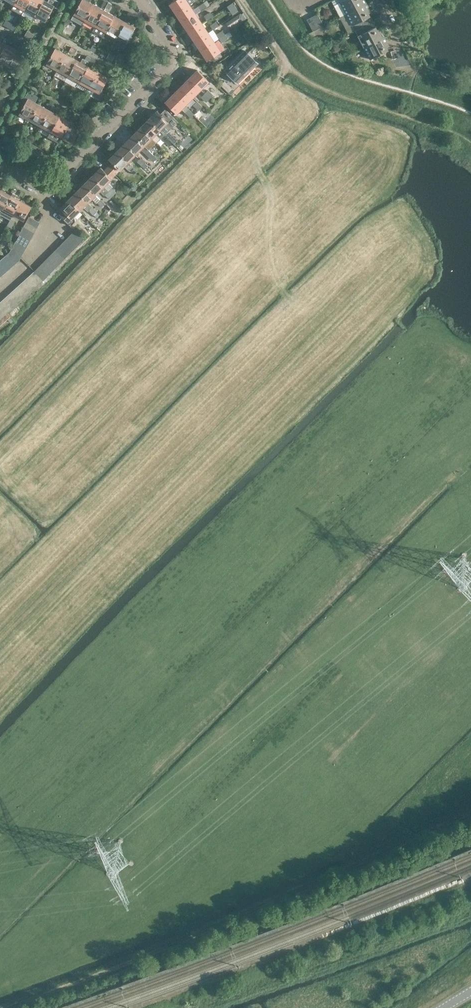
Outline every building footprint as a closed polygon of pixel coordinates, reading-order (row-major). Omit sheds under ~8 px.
[(30,0),(16,0),(14,4),(11,10),(22,15),(30,0)] [(44,0),(30,0),(22,15),(32,21),(35,16),(44,0)] [(35,16),(39,18),(46,21),(47,19),(55,5),(45,0),(44,0),(35,16)] [(85,19),(93,4),(89,2),(90,0),(81,0),(71,18),(82,24),(84,19),(85,19)] [(189,4),(195,1),(194,0),(175,0),(170,4),(176,13),(189,4)] [(346,14),(367,3),(365,0),(344,0),(340,2),(346,14)] [(203,2),(197,6),(200,11),(206,6),(203,2)] [(367,3),(346,14),(355,31),(373,21),(369,13),(372,12),(367,3)] [(95,25),(104,10),(93,4),(85,19),(95,25)] [(189,4),(176,13),(179,18),(182,23),(195,14),(189,4)] [(95,25),(106,31),(114,15),(104,10),(95,25)] [(210,12),(204,16),(207,20),(213,16),(210,12)] [(240,13),(226,23),(228,27),(239,19),(240,20),(241,21),(247,18),(244,14),(243,14),(240,13)] [(182,23),(188,32),(202,23),(195,14),(182,23)] [(318,14),(312,17),(319,28),(324,26),(318,14)] [(106,31),(116,37),(125,21),(114,15),(106,31)] [(319,28),(312,17),(307,19),(313,31),(319,28)] [(125,21),(116,37),(117,37),(114,42),(124,48),(127,43),(128,42),(129,43),(132,37),(131,36),(136,27),(125,21)] [(216,21),(210,25),(213,29),(219,25),(216,21)] [(355,31),(364,48),(385,37),(380,28),(377,30),(373,21),(355,31)] [(202,23),(188,32),(195,41),(208,32),(202,23)] [(253,28),(243,34),(247,39),(256,33),(253,28)] [(216,34),(219,38),(225,34),(222,30),(216,34)] [(208,32),(195,41),(201,51),(214,42),(208,32)] [(228,39),(225,34),(219,38),(222,43),(228,39)] [(385,37),(364,48),(371,60),(388,50),(387,47),(389,46),(385,37)] [(214,42),(201,51),(207,60),(220,51),(214,42)] [(16,49),(6,43),(0,54),(0,67),(5,70),(6,68),(16,49)] [(57,69),(66,53),(55,48),(49,59),(47,57),(43,65),(43,68),(48,71),(51,70),(53,67),(57,69)] [(16,49),(6,68),(12,71),(12,74),(17,77),(21,71),(20,71),(19,70),(27,55),(16,49)] [(231,80),(232,80),(233,78),(238,83),(257,63),(245,51),(225,70),(230,75),(228,77),(228,78),(228,79),(228,80),(229,80),(229,81),(230,81),(231,81),(231,80)] [(65,80),(68,75),(76,59),(66,53),(57,69),(54,74),(65,80)] [(68,75),(78,81),(87,65),(76,59),(68,75)] [(86,91),(89,86),(97,71),(87,65),(78,81),(76,85),(86,91)] [(189,78),(201,89),(209,81),(198,70),(189,78)] [(97,71),(89,86),(99,92),(108,77),(97,71)] [(201,89),(189,78),(182,86),(193,97),(197,93),(201,89)] [(193,97),(182,86),(174,94),(185,105),(193,97)] [(30,119),(39,104),(35,102),(38,96),(29,91),(26,97),(28,98),(20,113),(30,119)] [(206,102),(210,98),(205,93),(202,97),(206,102)] [(189,109),(185,105),(174,94),(165,102),(177,113),(181,109),(185,113),(189,109)] [(198,101),(193,105),(199,110),(203,106),(198,101)] [(41,125),(49,110),(39,104),(30,119),(41,125)] [(194,114),(189,109),(185,113),(191,118),(194,114)] [(51,131),(60,116),(49,110),(41,125),(51,131)] [(173,126),(160,114),(157,110),(149,119),(164,134),(168,131),(173,126)] [(296,123),(302,118),(299,114),(293,120),(296,123)] [(60,116),(51,131),(61,137),(70,121),(60,116)] [(160,138),(161,137),(164,134),(149,119),(141,126),(152,138),(156,134),(160,138)] [(70,121),(61,137),(72,143),(81,127),(70,121)] [(141,126),(133,134),(144,146),(152,138),(141,126)] [(191,134),(182,126),(178,130),(186,139),(191,134)] [(173,135),(168,131),(164,134),(169,139),(173,135)] [(133,134),(125,142),(137,154),(141,149),(145,153),(148,150),(144,146),(133,134)] [(171,141),(169,139),(164,134),(161,137),(168,144),(171,141)] [(137,154),(125,142),(117,150),(128,162),(137,154)] [(133,166),(128,162),(117,150),(109,158),(112,162),(109,165),(117,173),(124,166),(129,171),(129,170),(133,166)] [(153,155),(148,150),(145,153),(150,158),(153,155)] [(145,163),(140,158),(137,161),(142,166),(145,163)] [(133,166),(129,170),(134,175),(138,171),(133,166)] [(108,191),(112,188),(107,183),(115,175),(107,167),(104,170),(100,167),(92,175),(108,191)] [(92,175),(84,183),(96,194),(100,190),(104,195),(105,194),(108,191),(92,175)] [(96,203),(97,202),(100,199),(95,195),(96,194),(84,183),(76,191),(88,202),(92,198),(96,203)] [(1,189),(0,191),(0,215),(1,213),(11,195),(1,189)] [(88,211),(89,210),(92,207),(88,202),(76,191),(68,199),(80,211),(84,206),(88,211)] [(11,219),(13,214),(21,200),(15,197),(16,196),(12,194),(12,195),(11,195),(1,213),(11,219)] [(68,199),(65,202),(57,211),(71,225),(75,221),(75,215),(80,211),(68,199)] [(105,204),(100,199),(97,202),(101,207),(105,204)] [(31,205),(21,200),(13,214),(24,220),(31,205)] [(89,220),(84,215),(81,218),(86,223),(89,220)] [(29,216),(26,221),(37,227),(40,222),(29,216)] [(26,221),(23,226),(35,232),(37,227),(26,221)] [(23,226),(20,231),(32,237),(35,232),(23,226)] [(80,243),(84,238),(75,229),(71,233),(80,243)] [(20,231),(18,236),(29,242),(32,237),(20,231)] [(76,247),(80,243),(71,233),(67,237),(76,247)] [(18,236),(15,241),(26,247),(29,242),(18,236)] [(67,237),(63,242),(72,251),(76,247),(67,237)] [(24,253),(26,247),(15,241),(12,246),(24,253)] [(63,242),(59,246),(68,255),(72,251),(63,242)] [(21,258),(24,253),(12,246),(9,252),(20,258),(21,258)] [(59,246),(55,250),(64,259),(68,255),(59,246)] [(60,263),(64,259),(55,250),(51,254),(60,263)] [(14,264),(20,258),(9,252),(5,255),(14,264)] [(51,254),(46,258),(56,267),(60,263),(51,254)] [(5,255),(1,259),(9,268),(14,264),(5,255)] [(46,258),(42,262),(52,271),(56,267),(46,258)] [(9,268),(1,259),(0,260),(0,267),(5,272),(9,268)] [(48,275),(52,271),(42,262),(39,266),(48,275)] [(34,270),(33,271),(43,280),(48,275),(39,266),(34,270)] [(33,271),(29,275),(38,284),(43,280),(33,271)] [(29,275),(25,279),(34,288),(38,284),(29,275)] [(25,279),(21,282),(30,292),(34,288),(25,279)] [(21,282),(17,286),(26,296),(30,292),(21,282)] [(17,286),(13,290),(22,299),(26,296),(17,286)] [(18,303),(22,299),(13,290),(9,293),(18,303)] [(9,293),(5,297),(14,307),(18,303),(9,293)] [(14,307),(5,297),(1,301),(10,311),(14,307)] [(0,302),(0,308),(6,315),(10,311),(1,301),(0,302)]
